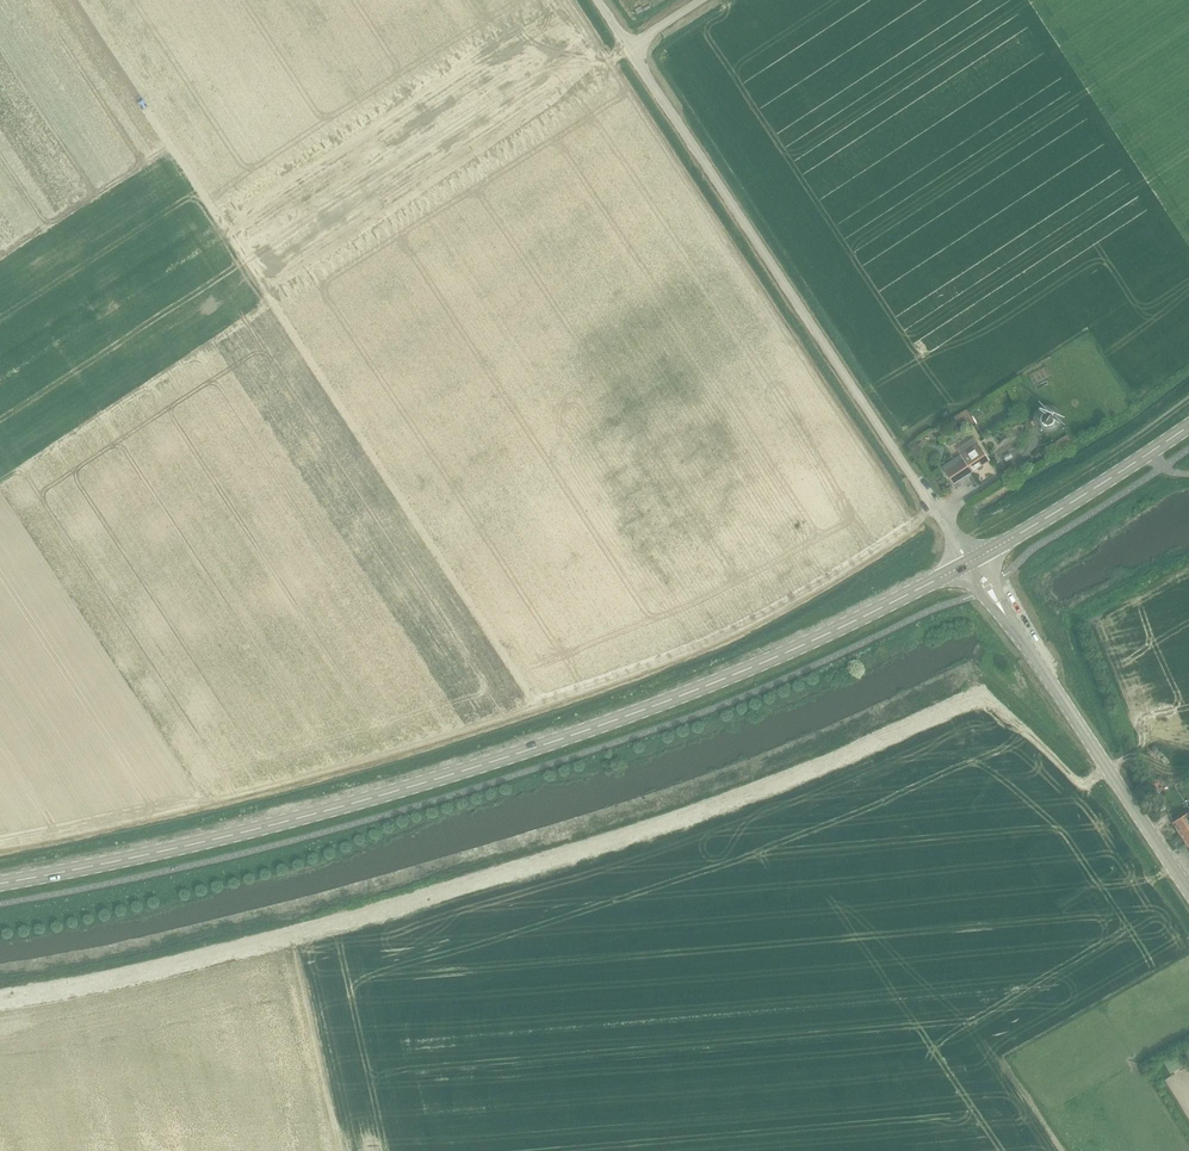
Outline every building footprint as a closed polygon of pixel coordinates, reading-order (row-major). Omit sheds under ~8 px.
[(1047,408),(1043,410),(1040,414),(1039,419),(1040,423),(1042,427),(1046,430),(1051,431),(1056,430),(1060,428),(1062,424),(1063,419),(1062,415),(1060,411),(1056,408),(1051,407),(1047,408)] [(946,420),(951,417),(947,412),(943,414),(946,420)] [(979,444),(960,457),(943,468),(954,484),(990,460),(979,444)] [(1172,822),(1180,834),(1180,835),(1188,829),(1188,811),(1172,822)] [(1180,835),(1188,847),(1188,846),(1188,829),(1180,835)] [(1179,1052),(1163,1062),(1168,1070),(1184,1059),(1179,1052)]
